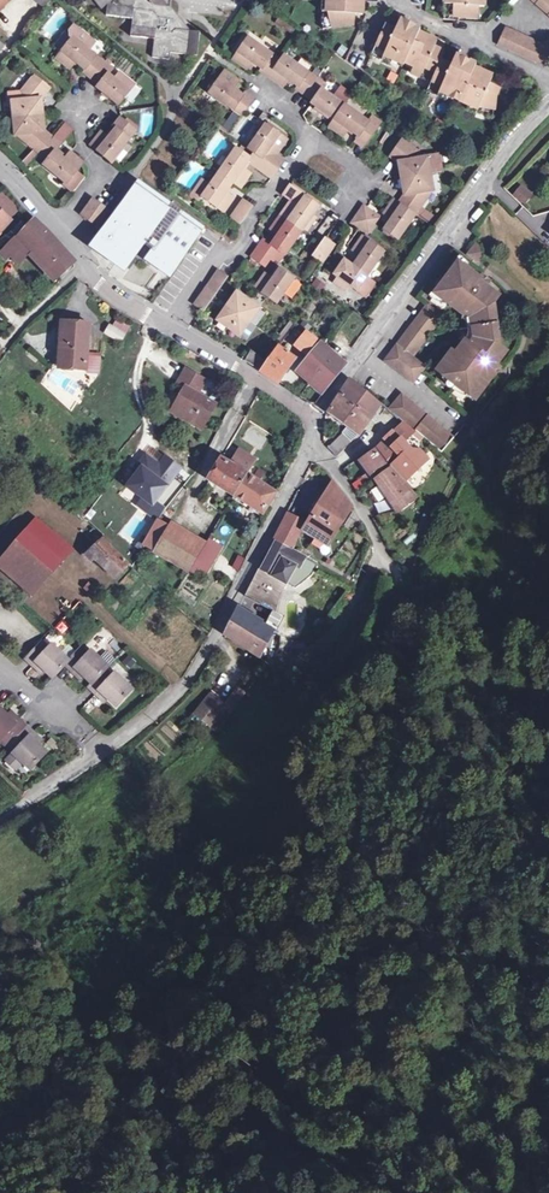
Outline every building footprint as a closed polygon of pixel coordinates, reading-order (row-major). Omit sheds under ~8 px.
[(10,0),(0,0),(0,8),(10,0)] [(149,0),(93,0),(98,6),(107,7),(106,16),(132,19),(130,36),(154,39),(152,57),(169,59),(170,53),(197,56),(200,32),(176,29),(178,15),(171,7),(165,6),(153,5),(149,0)] [(327,2),(323,1),(322,12),(324,12),(327,12),(327,17),(329,28),(344,24),(354,25),(355,14),(362,15),(363,0),(327,0),(327,2)] [(458,17),(478,18),(479,6),(484,7),(484,0),(444,0),(444,4),(450,4),(449,16),(458,17)] [(548,15),(548,0),(533,0),(548,15)] [(457,21),(458,17),(449,16),(450,4),(444,4),(443,20),(457,21)] [(107,7),(98,6),(106,16),(107,7)] [(419,32),(413,30),(411,35),(406,32),(410,24),(400,19),(395,29),(385,25),(373,50),(384,55),(382,60),(391,64),(394,57),(413,66),(410,73),(420,77),(422,72),(433,77),(431,82),(429,86),(439,91),(437,96),(447,100),(450,94),(469,102),(466,109),(476,113),(476,112),(478,108),(482,110),(493,112),(495,97),(499,87),(490,83),(493,76),(474,68),(469,66),(467,71),(461,68),(465,60),(456,56),(451,65),(440,61),(445,52),(434,47),(437,40),(419,32)] [(294,30),(279,20),(277,23),(292,33),(294,30)] [(311,32),(322,31),(321,23),(310,24),(311,32)] [(420,29),(410,24),(406,32),(411,35),(413,30),(419,32),(420,29)] [(91,78),(104,63),(89,50),(95,43),(73,26),(69,31),(70,37),(72,39),(56,58),(70,69),(76,62),(85,69),(83,71),(91,78)] [(505,27),(497,44),(536,62),(548,61),(548,39),(543,45),(505,27)] [(260,71),(269,77),(280,60),(248,38),(233,59),(247,69),(252,61),(262,68),(260,71)] [(384,55),(373,50),(371,55),(382,60),(384,55)] [(305,95),(317,78),(284,55),(280,60),(269,77),(283,87),(288,79),(298,86),(296,89),(305,95)] [(476,65),(465,60),(461,68),(467,71),(469,66),(474,68),(476,65)] [(104,63),(91,78),(99,84),(97,87),(119,105),(130,91),(134,86),(119,73),(114,79),(108,74),(112,69),(104,63)] [(239,81),(225,71),(209,93),(242,116),(254,99),(245,93),(243,95),(233,88),(239,81)] [(420,77),(431,82),(433,77),(422,72),(420,77)] [(13,118),(43,115),(41,99),(48,91),(35,80),(38,77),(35,75),(21,92),(9,93),(10,102),(12,102),(13,118)] [(334,98),(322,89),(325,84),(326,84),(317,78),(305,95),(313,101),(312,103),(334,119),(344,105),(351,95),(341,87),(334,98)] [(439,91),(429,86),(427,91),(437,96),(439,91)] [(368,122),(344,105),(334,119),(329,126),(343,136),(348,129),(358,135),(356,138),(365,144),(377,128),(368,122)] [(492,119),(493,112),(482,110),(478,108),(476,112),(492,119)] [(240,118),(235,114),(230,121),(235,124),(240,118)] [(45,131),(43,115),(13,118),(15,135),(24,134),(25,142),(40,154),(53,138),(45,131)] [(368,122),(377,128),(380,122),(372,117),(368,122)] [(120,118),(113,127),(116,128),(108,138),(101,132),(90,145),(111,162),(136,131),(120,118)] [(72,130),(64,124),(53,138),(61,144),(72,130)] [(275,147),(279,151),(287,139),(265,124),(248,149),(254,153),(262,158),(278,169),(284,160),(276,155),(272,152),(275,147)] [(53,138),(40,154),(47,160),(43,165),(66,183),(64,185),(72,192),(83,178),(76,172),(83,163),(70,152),(64,159),(55,152),(61,144),(53,138)] [(426,157),(419,158),(417,151),(402,140),(390,156),(398,162),(401,178),(431,173),(442,171),(439,154),(426,157)] [(248,161),(250,158),(236,148),(219,172),(233,182),(241,188),(251,174),(243,168),(248,161)] [(256,167),(262,158),(254,153),(250,158),(248,161),(256,167)] [(29,166),(35,158),(32,155),(25,163),(29,166)] [(272,178),(278,169),(262,158),(256,167),(272,178)] [(233,182),(219,172),(210,185),(202,197),(224,212),(234,198),(226,193),(233,182)] [(434,190),(431,173),(401,178),(404,195),(398,203),(415,214),(421,206),(426,199),(425,191),(432,190),(434,190)] [(200,195),(202,197),(210,185),(202,180),(194,191),(200,195)] [(201,230),(137,185),(94,245),(126,266),(138,250),(170,273),(201,230)] [(280,215),(302,230),(319,206),(290,185),(284,194),(291,200),(296,203),(293,207),(288,204),(280,215)] [(197,199),(200,195),(194,191),(191,195),(197,199)] [(518,191),(512,199),(522,206),(528,199),(518,191)] [(9,218),(17,210),(0,194),(0,209),(9,218)] [(96,209),(105,215),(108,210),(93,199),(89,204),(96,209)] [(398,203),(394,199),(384,213),(391,219),(384,229),(398,239),(415,214),(398,203)] [(252,206),(243,200),(231,217),(240,223),(252,206)] [(96,209),(89,204),(82,214),(89,220),(96,209)] [(364,205),(357,214),(375,226),(381,217),(364,205)] [(421,206),(415,214),(428,224),(434,215),(421,206)] [(11,219),(9,218),(0,209),(0,231),(11,219)] [(97,226),(105,215),(96,209),(89,220),(97,226)] [(369,235),(375,226),(357,214),(352,223),(369,235)] [(285,255),(302,230),(280,215),(271,229),(278,234),(271,245),(263,239),(257,248),(275,260),(281,251),(285,255)] [(74,261),(46,230),(33,218),(17,237),(31,251),(56,278),(74,261)] [(15,234),(3,248),(10,255),(18,263),(31,251),(17,237),(15,234)] [(384,251),(363,236),(353,250),(360,256),(353,266),(367,276),(384,251)] [(326,238),(314,256),(323,262),(335,245),(326,238)] [(480,259),(478,246),(475,244),(470,252),(470,256),(478,262),(480,259)] [(3,248),(0,251),(0,255),(5,260),(10,255),(3,248)] [(269,268),(275,260),(257,248),(252,256),(269,268)] [(353,266),(344,260),(335,274),(339,277),(348,283),(367,296),(377,282),(367,276),(353,266)] [(125,272),(143,288),(152,277),(134,261),(125,272)] [(469,344),(465,341),(455,353),(452,351),(437,370),(450,380),(451,377),(463,387),(462,389),(475,399),(500,367),(496,364),(506,351),(500,346),(494,303),(499,296),(485,286),(489,281),(481,275),(480,278),(458,262),(435,293),(464,315),(465,313),(471,317),(473,327),(474,338),(469,344)] [(294,278),(280,269),(273,279),(265,274),(255,288),(277,303),(284,292),(293,280),(294,278)] [(218,270),(207,287),(215,293),(227,277),(218,270)] [(348,283),(339,277),(335,283),(344,289),(348,283)] [(293,280),(284,292),(291,297),(300,284),(293,280)] [(215,293),(207,287),(195,304),(204,310),(215,293)] [(226,305),(249,321),(258,308),(259,307),(236,291),(226,305)] [(239,335),(249,321),(226,305),(217,319),(239,335)] [(442,317),(427,306),(385,361),(413,382),(424,367),(411,357),(442,317)] [(258,308),(249,321),(255,326),(265,313),(258,308)] [(468,328),(473,327),(471,317),(465,313),(464,315),(468,328)] [(73,368),(86,369),(87,356),(89,323),(79,322),(63,321),(60,363),(73,364),(73,368)] [(105,332),(120,341),(125,333),(109,324),(105,332)] [(469,344),(474,338),(473,327),(468,328),(465,341),(469,344)] [(318,346),(322,342),(308,331),(296,345),(310,356),(305,363),(306,364),(315,372),(326,354),(318,346)] [(328,346),(322,342),(318,346),(326,354),(339,367),(343,361),(328,346)] [(268,361),(261,371),(277,382),(293,358),(277,347),(268,361)] [(258,369),(264,359),(251,351),(245,361),(258,369)] [(342,369),(339,367),(326,354),(315,372),(329,385),(342,369)] [(87,356),(86,369),(99,370),(100,356),(87,356)] [(268,361),(264,359),(258,369),(261,371),(268,361)] [(298,372),(309,382),(315,372),(306,364),(298,372)] [(186,410),(182,417),(201,428),(214,404),(196,393),(204,380),(186,369),(177,383),(185,387),(175,404),(186,410)] [(329,385),(315,372),(309,382),(323,393),(329,385)] [(340,395),(370,419),(380,404),(351,379),(340,395)] [(360,434),(370,419),(340,395),(329,412),(350,426),(360,434)] [(453,438),(401,395),(389,409),(438,450),(441,452),(453,438)] [(171,411),(182,417),(186,410),(175,404),(171,411)] [(386,441),(378,449),(391,466),(405,481),(426,460),(418,452),(418,442),(410,435),(414,431),(406,425),(404,424),(401,427),(393,434),(399,441),(393,447),(386,441)] [(352,442),(360,434),(350,426),(344,433),(352,442)] [(336,457),(352,442),(344,433),(328,448),(336,457)] [(393,434),(386,441),(393,447),(399,441),(393,434)] [(241,450),(233,464),(248,472),(255,458),(241,450)] [(388,469),(374,450),(361,460),(371,473),(367,476),(370,481),(374,478),(388,469)] [(180,467),(166,456),(159,465),(145,455),(138,465),(141,467),(136,474),(127,485),(152,504),(180,467)] [(233,464),(221,457),(211,476),(236,492),(248,472),(233,464)] [(141,467),(138,465),(133,471),(136,474),(141,467)] [(416,497),(390,467),(388,469),(374,478),(397,512),(416,497)] [(275,493),(248,472),(236,492),(264,510),(275,493)] [(351,506),(333,484),(305,529),(327,543),(351,506)] [(260,515),(264,510),(236,492),(233,497),(260,515)] [(81,506),(75,513),(80,518),(87,510),(81,506)] [(415,536),(426,539),(433,517),(423,513),(415,536)] [(292,549),(303,526),(286,517),(275,539),(292,549)] [(31,594),(71,549),(37,519),(12,548),(1,560),(0,561),(0,567),(31,594)] [(164,537),(170,526),(158,520),(152,531),(164,537)] [(85,537),(94,527),(88,522),(79,532),(85,537)] [(145,544),(190,571),(206,543),(195,536),(193,539),(170,526),(164,537),(152,531),(145,544)] [(110,542),(94,527),(85,537),(95,546),(86,555),(93,562),(96,560),(115,578),(129,563),(108,544),(110,542)] [(453,537),(446,554),(455,558),(462,540),(453,537)] [(206,543),(216,549),(219,544),(209,538),(206,543)] [(299,568),(305,556),(277,541),(264,565),(275,571),(273,576),(286,583),(295,566),(299,568)] [(1,560),(12,548),(5,542),(0,547),(0,558),(1,560)] [(206,543),(190,571),(194,573),(196,571),(198,570),(200,569),(202,569),(204,570),(206,570),(208,572),(220,552),(216,549),(206,543)] [(231,567),(239,571),(245,561),(237,556),(231,567)] [(259,568),(245,596),(272,610),(281,588),(271,579),(273,576),(275,571),(264,565),(259,568)] [(272,610),(264,626),(273,631),(281,615),(272,610)] [(237,611),(225,636),(262,653),(273,631),(264,626),(237,611)] [(25,659),(32,666),(36,662),(44,670),(53,678),(65,665),(69,660),(52,644),(49,648),(42,641),(25,659)] [(72,672),(75,668),(83,676),(92,684),(105,670),(109,666),(91,650),(88,654),(81,648),(69,660),(65,665),(72,672)] [(36,662),(32,666),(40,673),(44,670),(36,662)] [(83,676),(75,668),(72,672),(80,679),(83,676)] [(89,688),(95,694),(99,690),(107,698),(116,706),(132,689),(115,672),(111,676),(105,670),(92,684),(89,688)] [(107,698),(99,690),(95,694),(104,702),(107,698)] [(217,732),(229,717),(223,712),(213,704),(217,699),(210,694),(207,698),(194,714),(217,732)] [(82,706),(90,714),(101,703),(94,695),(82,706)] [(223,712),(229,717),(240,701),(234,697),(223,712)] [(3,737),(10,743),(26,726),(19,719),(16,723),(8,715),(0,708),(0,741),(3,737)] [(8,715),(16,723),(19,719),(11,712),(8,715)] [(16,750),(13,753),(30,770),(47,752),(38,743),(30,736),(33,732),(26,726),(10,743),(16,750)] [(41,740),(33,732),(30,736),(38,743),(41,740)] [(0,741),(6,747),(10,743),(3,737),(0,741)] [(10,743),(6,747),(13,753),(16,750),(10,743)]
